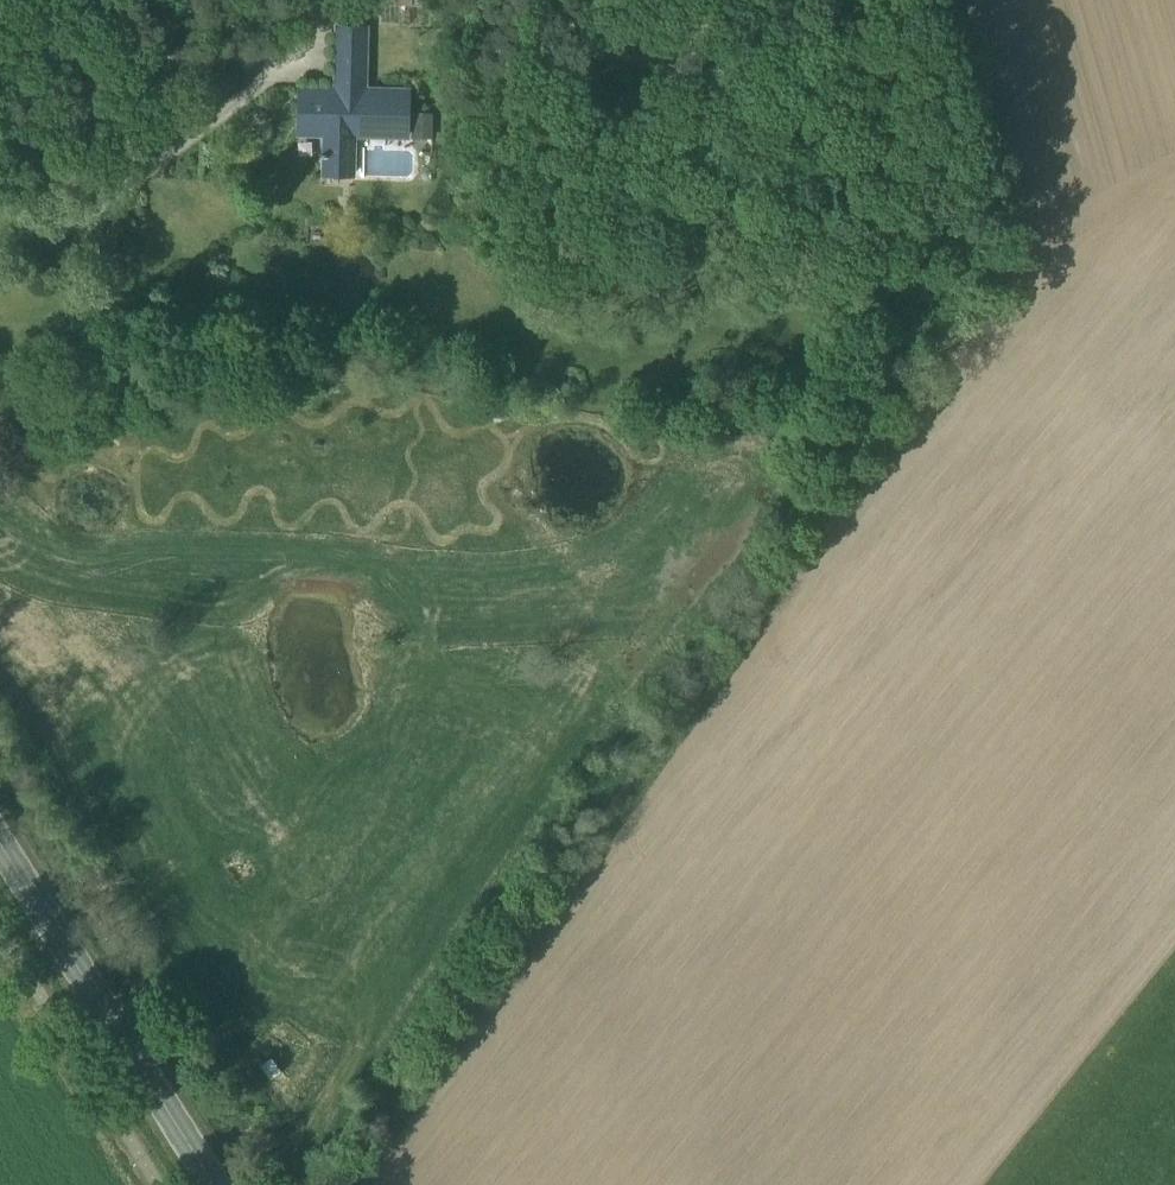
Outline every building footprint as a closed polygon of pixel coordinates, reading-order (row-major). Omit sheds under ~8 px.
[(299,133),(325,134),(323,173),(352,174),(353,135),(405,136),(407,91),(364,89),(366,28),(338,27),(336,89),(300,87),(299,133)] [(412,114),(412,134),(432,134),(432,114),(412,114)]
